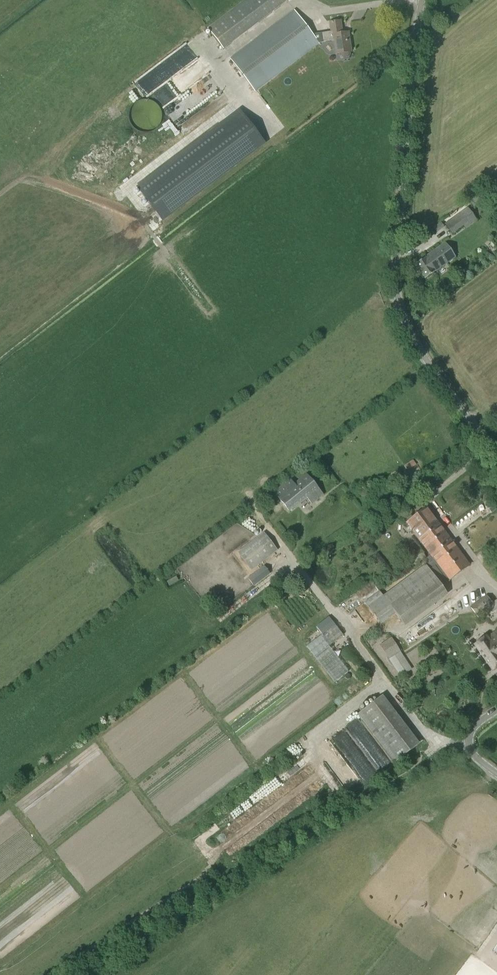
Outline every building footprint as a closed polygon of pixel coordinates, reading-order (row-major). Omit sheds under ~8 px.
[(287,2),(286,0),(246,0),(208,29),(223,50),(287,2)] [(313,35),(294,11),(230,59),(255,92),(319,44),(319,43),(334,41),(336,55),(341,54),(341,56),(343,58),(349,57),(350,55),(350,53),(351,52),(348,33),(342,34),(341,22),(329,23),(331,33),(313,35)] [(162,220),(264,143),(240,111),(138,188),(162,220)] [(451,234),(475,217),(468,208),(444,224),(451,234)] [(425,279),(455,257),(445,243),(415,265),(425,279)] [(323,495),(307,474),(294,484),(289,478),(274,491),(289,510),(306,496),(312,503),(323,495)] [(400,620),(444,589),(442,587),(450,580),(469,565),(427,508),(407,523),(431,555),(422,561),(425,565),(383,596),(379,591),(364,602),(381,624),(395,614),(400,620)] [(252,570),(278,550),(264,532),(238,552),(252,570)] [(412,568),(426,558),(420,550),(406,559),(412,568)] [(486,596),(471,607),(479,618),(486,613),(493,621),(496,618),(496,600),(492,604),(486,596)] [(330,617),(317,627),(322,634),(335,624),(330,617)] [(334,682),(348,671),(329,646),(343,635),(335,624),(307,646),(334,682)] [(487,638),(486,637),(475,645),(492,670),(496,666),(496,630),(487,638)] [(388,659),(400,652),(392,638),(380,645),(388,659)] [(395,762),(414,748),(377,699),(358,714),(395,762)]
